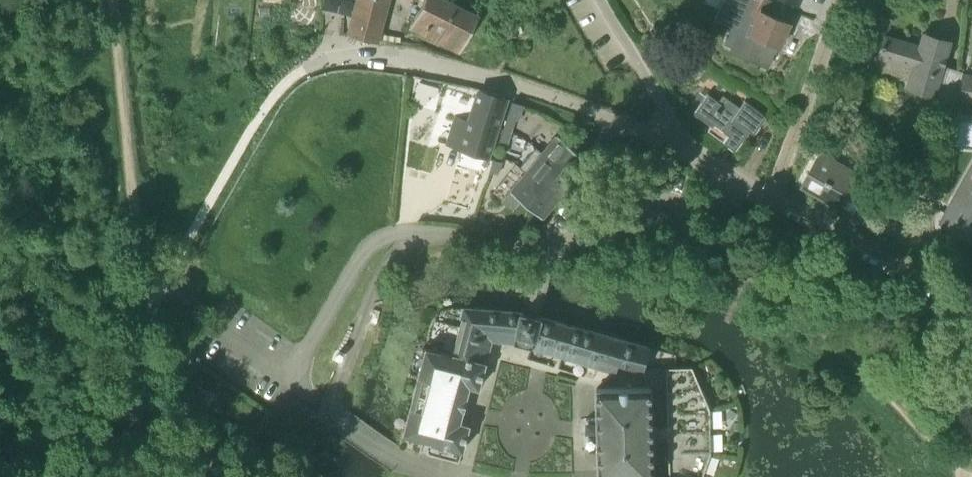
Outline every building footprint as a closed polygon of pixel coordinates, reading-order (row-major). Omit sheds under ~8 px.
[(349,35),(377,43),(388,0),(358,0),(349,35)] [(435,39),(461,52),(478,18),(442,0),(423,0),(410,27),(435,39)] [(757,62),(767,66),(776,45),(780,47),(790,23),(764,12),(769,0),(724,0),(724,2),(757,16),(749,37),(738,32),(731,51),(757,62)] [(963,70),(943,64),(950,42),(923,33),(919,46),(885,36),(878,57),(913,67),(907,86),(957,101),(957,98),(962,75),(963,70)] [(505,98),(479,90),(469,122),(456,118),(447,145),(488,158),(506,97),(505,97),(505,98)] [(723,105),(708,94),(694,112),(712,126),(714,124),(728,134),(723,141),(734,149),(745,134),(750,138),(754,133),(766,117),(745,101),(740,108),(728,99),(723,105)] [(504,129),(512,132),(515,120),(507,118),(504,129)] [(512,132),(504,129),(500,141),(508,143),(512,132)] [(542,152),(573,178),(589,159),(557,134),(542,152)] [(519,167),(526,172),(557,198),(573,178),(542,152),(536,147),(519,167)] [(855,214),(868,189),(850,179),(854,172),(820,153),(802,184),(855,214)] [(490,171),(498,174),(502,162),(494,160),(490,171)] [(941,221),(971,238),(971,166),(941,221)] [(557,198),(526,172),(510,191),(542,217),(557,198)] [(532,348),(602,368),(616,372),(619,362),(643,369),(649,347),(558,321),(539,317),(537,316),(537,317),(531,316),(524,314),(524,313),(522,312),(481,309),(477,307),(473,309),(465,308),(453,355),(426,348),(404,433),(431,440),(430,442),(463,450),(470,424),(460,422),(469,386),(479,388),(492,340),(514,343),(524,346),(532,348)] [(668,454),(669,476),(703,476),(711,453),(710,409),(692,366),(666,367),(668,454)] [(652,432),(651,387),(596,388),(599,476),(654,476),(652,432)]
